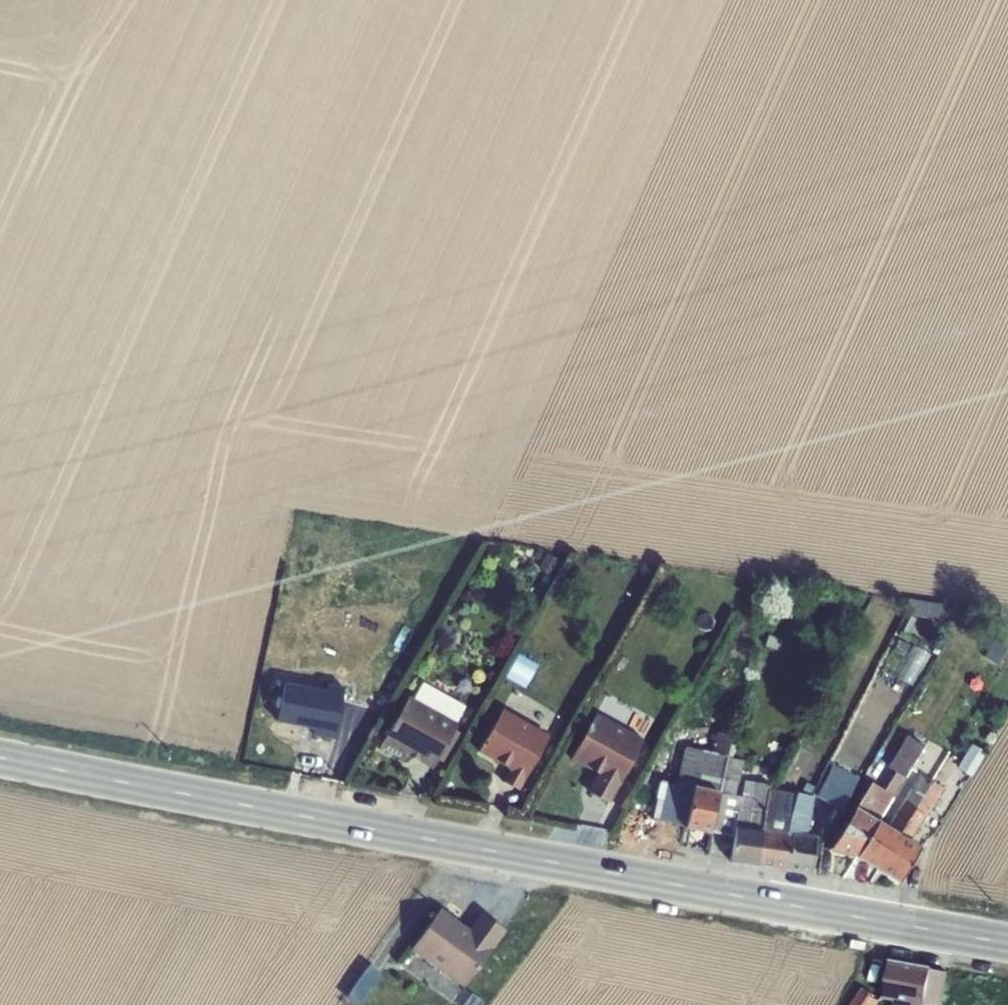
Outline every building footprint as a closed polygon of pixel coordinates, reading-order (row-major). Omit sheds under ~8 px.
[(768,635),(764,647),(778,652),(782,640),(768,635)] [(993,641),(979,665),(991,672),(1004,648),(993,641)] [(516,653),(503,675),(523,686),(535,664),(516,653)] [(408,696),(378,746),(404,760),(407,755),(432,769),(437,760),(444,764),(460,734),(453,730),(457,724),(455,723),(464,707),(421,683),(412,699),(408,696)] [(282,693),(275,730),(313,737),(312,742),(332,746),(341,696),(325,693),(323,701),(282,693)] [(501,709),(478,751),(508,769),(501,780),(517,790),(548,736),(501,709)] [(595,714),(570,759),(596,773),(586,791),(608,803),(642,740),(595,714)] [(890,731),(869,766),(876,771),(898,736),(890,731)] [(660,780),(651,820),(684,827),(709,833),(718,792),(717,792),(728,745),(730,735),(716,732),(712,753),(684,747),(675,784),(660,780)] [(893,772),(904,778),(922,746),(905,735),(886,768),(893,772)] [(970,744),(955,768),(970,777),(984,753),(970,744)] [(718,792),(709,833),(733,836),(730,862),(757,865),(761,831),(762,829),(769,790),(770,786),(743,781),(741,797),(734,795),(737,782),(738,782),(742,761),(730,759),(733,746),(728,745),(717,792),(718,792)] [(854,807),(828,852),(854,857),(877,821),(878,822),(904,778),(893,772),(882,790),(869,782),(854,807)] [(877,821),(854,857),(875,870),(897,834),(899,835),(930,782),(918,775),(887,828),(878,822),(877,821)] [(824,781),(816,796),(841,810),(849,794),(824,781)] [(897,834),(875,870),(897,883),(919,847),(908,841),(923,816),(925,817),(941,790),(930,782),(899,835),(897,834)] [(761,831),(757,865),(786,869),(789,845),(786,845),(786,835),(795,794),(769,790),(762,829),(761,831)] [(789,845),(786,869),(810,872),(814,836),(806,835),(813,797),(795,794),(786,835),(786,845),(789,845)] [(440,908),(409,949),(463,988),(505,931),(481,913),(469,930),(440,908)] [(847,939),(846,946),(860,948),(861,941),(847,939)] [(882,999),(894,1001),(893,1004),(941,1004),(947,973),(930,969),(888,962),(882,999)] [(850,1004),(877,1004),(879,1002),(859,989),(850,1004)]
